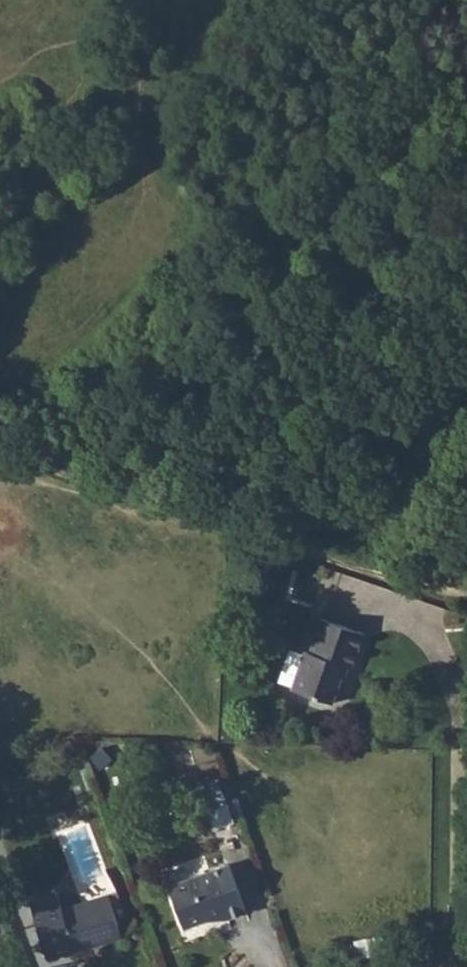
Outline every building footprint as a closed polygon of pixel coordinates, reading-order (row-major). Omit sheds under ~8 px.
[(292,663),(282,704),(323,715),(334,673),(343,676),(351,647),(305,635),(297,664),(292,663)] [(63,844),(44,851),(59,891),(78,884),(63,844)] [(163,934),(187,926),(186,921),(207,915),(211,920),(214,924),(215,926),(231,918),(213,872),(149,896),(163,934)] [(100,944),(86,905),(49,918),(45,906),(16,917),(34,966),(100,944)]
